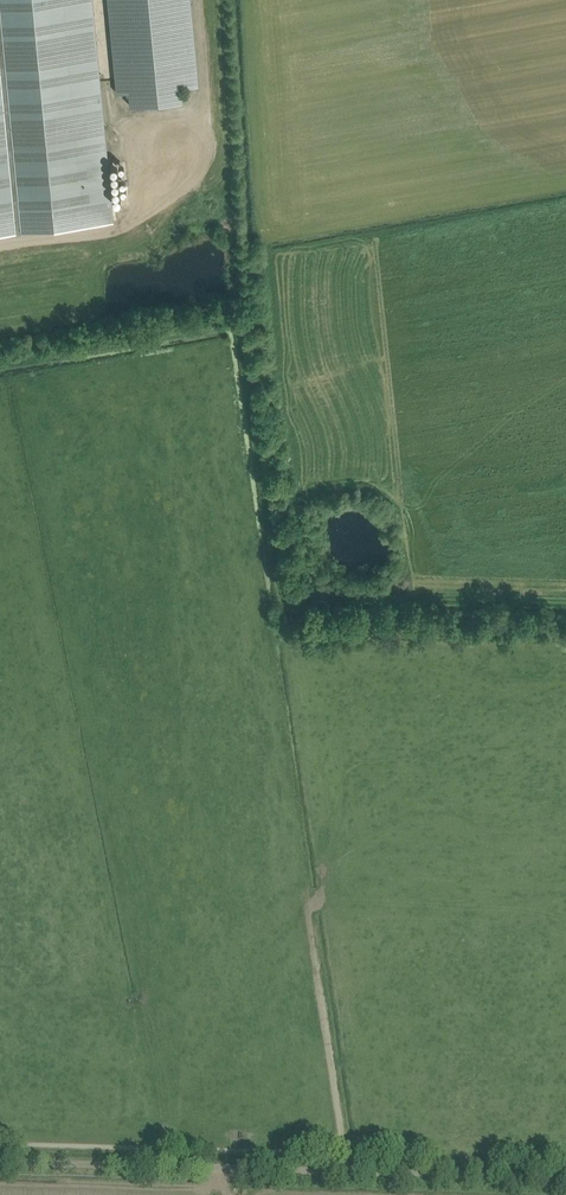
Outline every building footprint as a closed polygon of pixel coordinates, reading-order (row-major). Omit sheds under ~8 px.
[(113,221),(92,0),(0,0),(0,231),(113,221)] [(198,85),(190,0),(108,0),(117,92),(129,91),(131,105),(134,105),(135,107),(184,103),(183,86),(198,85)]
